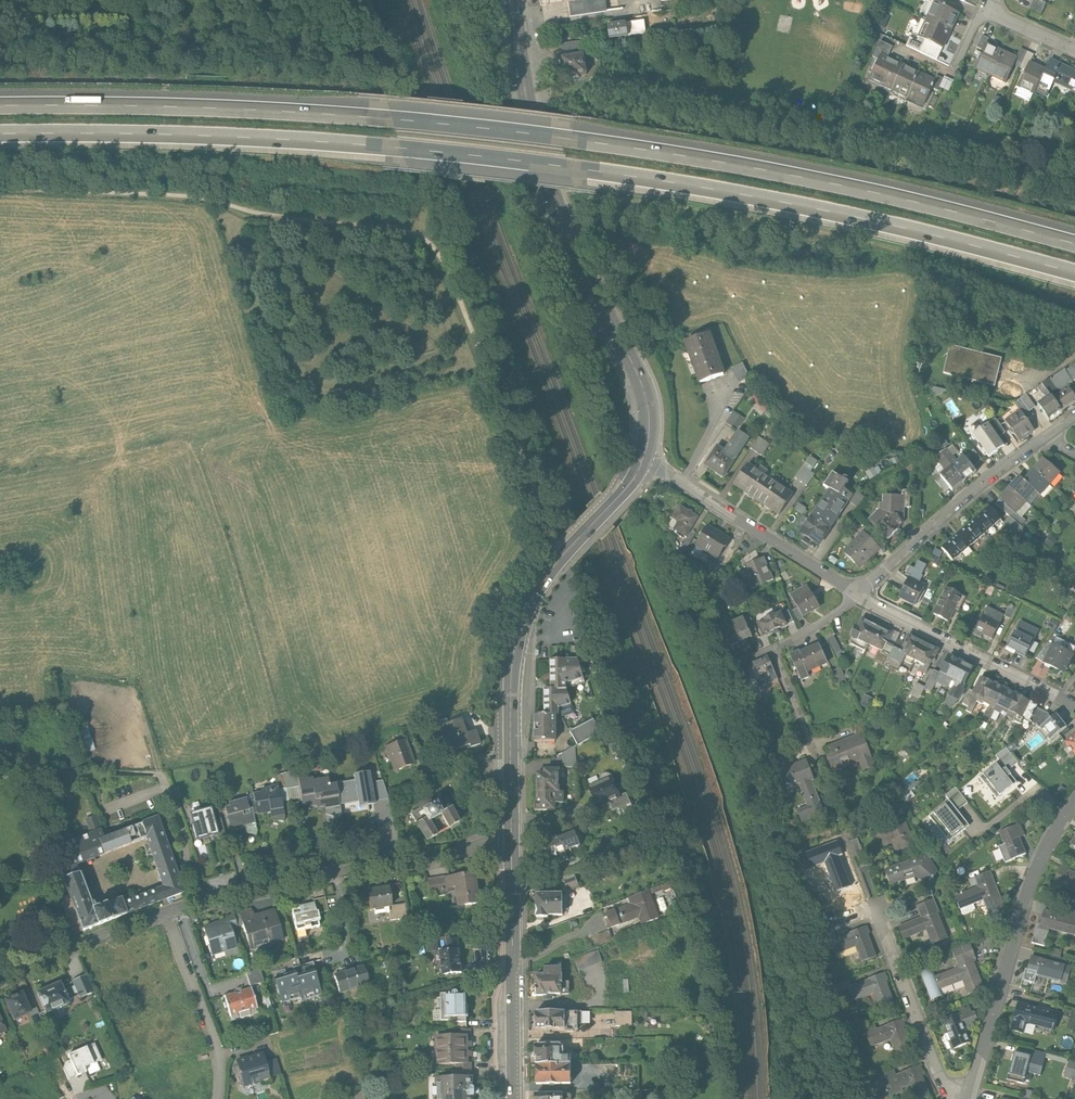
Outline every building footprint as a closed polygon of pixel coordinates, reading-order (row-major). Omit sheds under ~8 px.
[(572,1),(569,2),(571,17),(606,12),(604,0),(572,0),(572,1)] [(925,20),(951,32),(960,13),(945,7),(933,2),(932,4),(925,20)] [(608,26),(610,39),(649,33),(647,20),(619,24),(619,22),(610,23),(611,26),(608,26)] [(926,41),(944,49),(951,32),(925,20),(917,38),(926,41)] [(920,54),(926,41),(917,38),(911,35),(905,47),(920,54)] [(977,48),(983,51),(986,43),(989,39),(982,36),(977,48)] [(880,55),(887,58),(892,48),(879,42),(872,57),(877,60),(880,55)] [(1002,50),(986,43),(983,51),(974,70),(990,77),(1002,50)] [(1014,65),(1025,70),(1029,61),(1032,54),(1021,49),(1018,57),(1014,65)] [(1018,57),(1002,50),(990,77),(1005,84),(1014,65),(1018,57)] [(583,55),(562,58),(565,77),(586,74),(583,55)] [(877,60),(868,82),(891,92),(903,65),(887,58),(880,55),(877,60)] [(1036,90),(1048,96),(1053,83),(1074,93),(1074,70),(1050,59),(1045,69),(1036,90)] [(1017,88),(1033,95),(1036,90),(1045,69),(1029,61),(1025,70),(1017,88)] [(919,73),(903,65),(891,92),(907,99),(919,73)] [(934,80),(919,73),(907,99),(923,106),(931,89),(934,80)] [(936,76),(934,80),(931,89),(938,92),(944,79),(936,76)] [(708,334),(685,343),(701,383),(723,374),(708,334)] [(1007,357),(956,344),(950,371),(1001,384),(1007,357)] [(742,363),(732,368),(739,382),(749,377),(742,363)] [(1066,385),(1074,380),(1074,365),(1065,371),(1064,370),(1042,385),(1046,391),(1046,392),(1061,411),(1066,408),(1066,409),(1071,405),(1070,405),(1074,401),(1074,399),(1066,385)] [(1042,385),(1037,388),(1042,394),(1046,392),(1046,391),(1042,385)] [(751,397),(769,418),(773,414),(768,408),(769,407),(757,392),(751,397)] [(1037,405),(1048,420),(1061,411),(1046,392),(1042,394),(1045,400),(1037,405)] [(1014,405),(1020,412),(1020,411),(1026,420),(1032,416),(1029,412),(1035,408),(1027,395),(1020,399),(1021,400),(1014,405)] [(744,418),(734,411),(726,423),(732,427),(733,426),(737,428),(744,418)] [(1014,435),(1019,441),(1034,430),(1026,420),(1020,411),(1020,412),(1005,422),(1010,428),(1008,432),(1011,435),(1014,435)] [(995,419),(988,424),(998,439),(1006,433),(995,419)] [(988,424),(973,435),(989,458),(1004,447),(998,439),(988,424)] [(713,458),(707,466),(717,473),(716,473),(723,477),(749,439),(737,432),(724,451),(718,446),(711,457),(713,458)] [(769,444),(758,437),(750,448),(761,456),(769,444)] [(949,443),(945,438),(937,443),(941,449),(949,443)] [(932,462),(942,475),(952,467),(959,462),(948,449),(932,462)] [(973,450),(967,455),(976,465),(981,460),(973,450)] [(959,462),(952,467),(964,482),(976,473),(972,468),(976,465),(967,455),(959,462)] [(810,457),(796,478),(807,486),(815,474),(811,472),(818,462),(810,457)] [(1043,459),(1033,470),(1049,484),(1059,473),(1043,459)] [(735,484),(757,499),(770,480),(748,465),(735,484)] [(950,487),(953,491),(964,482),(952,467),(942,475),(941,476),(950,487)] [(874,468),(867,472),(871,480),(878,476),(874,468)] [(1039,496),(1049,484),(1033,470),(1023,481),(1035,492),(1039,496)] [(945,491),(950,487),(941,476),(936,480),(945,491)] [(838,477),(830,489),(849,502),(853,496),(844,489),(848,483),(838,477)] [(1018,477),(1009,488),(1025,503),(1035,492),(1023,481),(1018,477)] [(792,495),(770,480),(757,499),(779,514),(792,495)] [(1016,514),(1025,503),(1009,488),(999,499),(1016,514)] [(830,489),(811,516),(831,529),(849,502),(830,489)] [(903,491),(902,497),(905,497),(904,523),(910,523),(911,498),(912,498),(913,491),(903,491)] [(882,534),(889,540),(900,530),(899,528),(904,523),(905,497),(902,497),(884,497),(884,504),(880,504),(880,511),(869,520),(878,530),(876,532),(879,535),(882,534)] [(999,499),(995,504),(1024,529),(1028,525),(1016,514),(999,499)] [(807,509),(799,504),(795,509),(803,514),(807,509)] [(698,517),(680,507),(673,519),(678,522),(674,530),(686,537),(698,517)] [(972,523),(983,535),(999,520),(988,508),(972,523)] [(811,516),(800,533),(820,546),(831,529),(811,516)] [(958,535),(969,547),(983,535),(972,523),(958,535)] [(707,526),(696,545),(718,558),(730,539),(707,526)] [(870,531),(865,535),(874,544),(879,540),(870,531)] [(864,533),(844,553),(861,569),(880,550),(874,544),(865,535),(864,533)] [(953,562),(969,547),(958,535),(942,550),(953,562)] [(740,562),(743,567),(759,560),(756,551),(740,562)] [(759,560),(743,567),(752,589),(773,580),(764,558),(759,560)] [(909,579),(908,579),(899,597),(915,606),(925,587),(919,584),(922,577),(921,576),(926,566),(918,562),(914,569),(910,567),(906,575),(910,578),(909,579)] [(710,581),(702,569),(690,576),(696,589),(710,581)] [(807,586),(790,596),(802,617),(819,607),(807,586)] [(946,588),(933,615),(948,622),(954,610),(958,612),(965,598),(946,588)] [(1017,609),(1010,605),(1005,616),(1011,620),(1017,609)] [(999,624),(1003,615),(987,607),(983,616),(999,624)] [(780,613),(757,624),(763,636),(786,626),(780,613)] [(983,616),(974,635),(981,638),(982,635),(991,639),(999,624),(983,616)] [(734,630),(726,633),(729,639),(732,647),(740,643),(742,646),(747,644),(746,640),(752,638),(750,633),(745,621),(743,618),(731,623),(734,630)] [(750,619),(745,621),(750,633),(756,631),(750,619)] [(868,643),(876,627),(863,620),(851,643),(858,647),(861,640),(868,643)] [(1057,623),(1052,620),(1048,627),(1053,630),(1057,623)] [(1037,632),(1020,623),(1006,650),(1014,654),(1015,652),(1025,657),(1037,632)] [(891,634),(876,627),(868,643),(881,651),(882,651),(888,639),(891,634)] [(831,628),(823,633),(827,640),(833,636),(835,636),(831,628)] [(833,636),(827,640),(836,658),(840,657),(838,653),(841,651),(833,636)] [(901,653),(915,660),(923,643),(909,636),(905,645),(901,653)] [(732,647),(729,639),(723,642),(728,654),(734,651),(732,647)] [(896,643),(888,639),(882,651),(881,651),(881,652),(889,656),(896,643)] [(897,640),(896,643),(889,656),(885,664),(898,671),(904,660),(913,664),(915,660),(901,653),(905,645),(897,640)] [(570,646),(571,659),(577,659),(578,661),(590,657),(586,643),(577,646),(570,646)] [(938,650),(923,643),(915,660),(922,663),(919,669),(926,673),(938,650)] [(798,653),(789,657),(800,682),(808,678),(805,673),(826,664),(817,645),(798,654),(798,653)] [(1044,663),(1052,647),(1047,645),(1036,659),(1044,663)] [(1072,657),(1052,647),(1044,663),(1043,665),(1064,675),(1072,657)] [(948,686),(949,683),(960,662),(950,656),(940,674),(936,681),(943,685),(943,684),(948,686)] [(777,680),(767,658),(746,668),(747,670),(752,680),(741,685),(744,692),(744,693),(745,695),(747,694),(756,689),(777,680)] [(550,660),(551,688),(566,688),(566,683),(583,678),(578,661),(577,659),(571,659),(557,659),(550,660)] [(972,668),(960,662),(949,683),(955,686),(950,696),(957,701),(960,695),(962,696),(967,686),(963,685),(972,668)] [(839,669),(832,672),(837,684),(844,681),(839,669)] [(747,670),(737,674),(741,685),(752,680),(747,670)] [(934,670),(925,687),(925,688),(932,691),(936,681),(940,674),(934,670)] [(973,694),(985,700),(993,683),(982,677),(975,692),(973,694)] [(925,687),(916,682),(908,698),(917,703),(925,688),(925,687)] [(1005,689),(993,683),(985,700),(982,705),(988,708),(982,720),(988,723),(994,711),(1005,689)] [(544,689),(544,713),(544,714),(555,714),(558,714),(558,707),(560,707),(570,704),(566,688),(551,688),(544,689)] [(975,692),(969,689),(962,704),(968,707),(966,711),(971,713),(977,702),(982,705),(985,700),(973,694),(975,692)] [(994,711),(1006,717),(1017,695),(1005,689),(994,711)] [(1029,702),(1017,695),(1006,717),(1014,721),(1013,721),(1021,725),(1024,719),(1021,718),(1029,702)] [(950,710),(957,701),(950,696),(944,705),(950,710)] [(874,701),(865,697),(860,706),(869,710),(874,701)] [(1037,706),(1029,702),(1021,718),(1024,719),(1029,722),(1036,708),(1037,706)] [(573,712),(570,704),(560,707),(562,715),(573,712)] [(1049,715),(1036,708),(1029,722),(1035,725),(1049,715)] [(534,713),(535,741),(555,741),(555,714),(544,714),(544,713),(534,713)] [(1057,716),(1053,719),(1040,729),(1050,741),(1059,734),(1067,728),(1057,716)] [(436,728),(438,727),(448,723),(446,717),(433,722),(436,728)] [(448,723),(438,727),(442,739),(450,736),(454,748),(469,743),(470,746),(479,742),(475,730),(466,733),(461,718),(448,723)] [(593,719),(570,731),(578,745),(600,732),(593,719)] [(852,727),(856,739),(861,737),(869,734),(864,722),(852,727)] [(881,728),(874,725),(871,732),(878,735),(881,728)] [(87,728),(72,732),(78,756),(93,752),(87,728)] [(1072,737),(1065,743),(1074,756),(1074,735),(1072,737)] [(873,767),(861,737),(856,739),(825,750),(834,772),(860,762),(863,770),(873,767)] [(405,740),(386,747),(395,771),(414,764),(405,740)] [(917,745),(912,740),(902,752),(907,757),(917,745)] [(576,746),(563,752),(563,768),(576,767),(576,746)] [(999,762),(979,777),(997,800),(1018,784),(1008,771),(1018,763),(1006,748),(995,756),(999,762)] [(775,755),(780,770),(794,765),(788,749),(775,755)] [(806,760),(794,765),(780,770),(776,772),(783,791),(798,784),(807,806),(797,810),(803,824),(826,814),(812,781),(814,780),(806,760)] [(625,767),(617,770),(619,777),(627,775),(625,767)] [(536,774),(536,792),(559,792),(559,777),(565,777),(565,769),(543,769),(543,774),(536,774)] [(336,783),(336,784),(340,805),(358,802),(359,807),(367,806),(368,811),(369,811),(368,806),(375,805),(374,801),(388,799),(382,780),(375,782),(374,777),(370,778),(369,772),(353,775),(354,780),(336,783)] [(621,797),(620,796),(612,775),(606,773),(601,775),(599,781),(600,783),(588,788),(597,807),(609,802),(621,797)] [(299,788),(301,799),(302,806),(309,805),(309,807),(316,806),(316,808),(323,807),(324,813),(324,814),(340,819),(341,814),(340,805),(336,784),(329,785),(328,778),(313,780),(312,778),(306,779),(305,776),(297,777),(299,788)] [(904,789),(901,783),(896,787),(901,798),(918,785),(914,781),(904,789)] [(254,796),(255,801),(257,814),(282,810),(281,802),(279,791),(278,787),(263,790),(263,794),(254,796)] [(896,787),(888,790),(893,802),(901,798),(896,787)] [(299,788),(279,791),(281,802),(301,799),(299,788)] [(949,802),(929,817),(948,842),(968,828),(957,812),(968,803),(956,789),(946,796),(949,802)] [(564,792),(559,792),(536,792),(536,811),(554,811),(554,803),(564,803),(564,792)] [(631,804),(626,793),(620,796),(621,797),(609,802),(613,811),(631,804)] [(224,795),(216,798),(219,813),(226,811),(225,808),(227,808),(224,795)] [(411,814),(428,842),(441,834),(439,830),(435,832),(429,822),(444,814),(451,828),(459,823),(451,808),(450,809),(445,800),(436,805),(432,796),(418,805),(420,809),(411,814)] [(230,807),(227,808),(225,808),(226,811),(231,831),(245,828),(244,826),(256,823),(254,814),(252,810),(249,811),(247,803),(246,800),(229,804),(230,807)] [(255,801),(247,803),(249,811),(252,810),(254,814),(257,814),(255,801)] [(197,841),(218,835),(211,808),(191,813),(193,822),(192,822),(197,841)] [(156,819),(103,839),(94,816),(86,819),(91,834),(50,850),(62,880),(68,896),(82,930),(83,931),(126,915),(183,893),(156,819)] [(903,818),(874,829),(881,848),(892,844),(896,855),(914,848),(903,818)] [(1020,824),(1000,833),(1005,845),(1000,847),(1006,862),(1026,854),(1019,838),(1024,836),(1020,824)] [(542,846),(535,847),(536,864),(557,862),(557,855),(581,847),(575,832),(556,839),(556,837),(541,838),(542,846)] [(867,865),(857,839),(850,841),(860,868),(867,865)] [(837,840),(803,853),(809,868),(824,862),(835,893),(851,887),(840,856),(842,855),(837,840)] [(937,872),(927,855),(885,871),(890,885),(915,878),(927,883),(937,872)] [(577,866),(561,872),(563,878),(575,874),(579,872),(577,866)] [(1061,867),(1055,879),(1063,884),(1062,886),(1074,893),(1074,874),(1061,867)] [(990,872),(975,878),(979,888),(955,897),(960,909),(983,900),(994,929),(1001,926),(999,921),(1002,920),(998,910),(1004,908),(990,872)] [(477,873),(447,877),(448,889),(459,887),(461,907),(482,905),(477,873)] [(575,874),(563,878),(567,889),(578,884),(575,874)] [(446,875),(430,878),(432,893),(449,891),(448,889),(447,877),(446,875)] [(669,883),(648,890),(650,895),(664,889),(665,891),(671,888),(669,883)] [(389,888),(368,890),(370,910),(375,908),(376,913),(389,912),(391,919),(407,918),(406,903),(392,905),(389,888)] [(631,904),(603,915),(608,929),(639,917),(642,924),(659,918),(650,895),(648,890),(629,898),(631,904)] [(563,895),(537,895),(537,917),(548,917),(548,915),(563,915),(563,909),(563,896),(563,895)] [(82,930),(68,896),(60,899),(74,934),(82,930)] [(325,897),(313,899),(314,904),(316,913),(318,913),(328,910),(325,897)] [(904,897),(891,902),(895,912),(907,906),(904,897)] [(933,899),(915,907),(920,919),(898,928),(903,940),(926,930),(932,944),(946,938),(941,925),(941,924),(937,913),(939,912),(933,899)] [(314,904),(299,907),(299,909),(292,910),(296,930),(311,927),(312,928),(319,927),(318,922),(320,921),(318,913),(316,913),(314,904)] [(251,909),(240,912),(251,949),(283,940),(275,910),(254,916),(251,909)] [(1063,915),(1074,918),(1074,912),(1064,909),(1063,915)] [(1074,936),(1074,918),(1063,915),(1044,910),(1040,925),(1037,924),(1032,943),(1044,946),(1049,929),(1074,936)] [(226,917),(227,920),(230,930),(236,927),(233,915),(226,917)] [(818,937),(832,932),(833,932),(830,926),(827,916),(814,922),(818,937)] [(227,920),(203,927),(213,956),(236,949),(230,930),(227,920)] [(835,939),(831,941),(831,944),(835,954),(856,946),(862,961),(875,956),(867,934),(869,934),(867,927),(851,933),(851,934),(835,939)] [(834,935),(832,932),(818,937),(821,948),(831,944),(831,941),(835,939),(834,935)] [(930,965),(918,970),(930,1001),(941,997),(939,990),(963,981),(968,994),(983,989),(972,960),(974,959),(969,945),(952,951),(959,969),(935,978),(930,965)] [(1054,948),(1052,956),(1060,958),(1062,950),(1054,948)] [(458,950),(440,952),(444,976),(462,973),(458,950)] [(598,950),(575,959),(579,971),(592,966),(602,962),(598,950)] [(1052,956),(1050,961),(1063,965),(1065,959),(1060,958),(1052,956)] [(1028,970),(1026,974),(1036,977),(1066,985),(1071,967),(1063,965),(1050,961),(1031,957),(1028,970)] [(266,966),(253,970),(257,984),(271,980),(266,966)] [(335,975),(340,992),(368,983),(363,967),(335,975)] [(545,976),(536,976),(536,996),(547,996),(547,995),(569,994),(569,983),(563,983),(563,976),(561,976),(561,968),(551,968),(545,971),(545,976)] [(1028,970),(1025,969),(1022,981),(1034,984),(1036,977),(1026,974),(1028,970)] [(313,970),(295,975),(301,997),(302,1000),(321,995),(313,970)] [(294,972),(275,978),(282,1003),(301,997),(295,975),(294,972)] [(868,980),(851,986),(848,988),(853,1001),(873,993),(879,1009),(894,1003),(886,981),(887,980),(885,973),(868,979),(868,980)] [(87,975),(72,981),(80,998),(94,992),(87,975)] [(849,980),(830,986),(833,998),(840,996),(839,992),(848,988),(851,986),(850,983),(849,980)] [(60,986),(38,996),(47,1016),(70,1006),(60,986)] [(454,992),(441,992),(441,1019),(452,1019),(452,1022),(453,1021),(467,1021),(467,1003),(465,1003),(465,992),(459,992),(458,990),(456,990),(455,991),(454,992)] [(28,991),(22,994),(30,1011),(36,1009),(28,991)] [(250,991),(226,998),(231,1017),(256,1009),(250,991)] [(22,994),(5,1002),(14,1021),(31,1013),(30,1011),(22,994)] [(1039,1003),(1037,1009),(1050,1012),(1052,1006),(1039,1003)] [(958,1016),(944,1021),(951,1042),(949,1043),(952,1050),(970,1044),(964,1027),(975,1024),(974,1020),(977,1019),(975,1013),(972,1014),(969,1004),(955,1009),(958,1016)] [(1037,1009),(1019,1004),(1012,1031),(1022,1033),(1025,1024),(1053,1031),(1058,1014),(1050,1012),(1037,1009)] [(582,1012),(536,1012),(536,1030),(566,1030),(567,1032),(573,1032),(575,1030),(578,1030),(578,1025),(582,1025),(582,1012)] [(632,1012),(615,1012),(615,1028),(632,1028),(632,1012)] [(866,1034),(866,1035),(871,1047),(891,1039),(897,1055),(911,1049),(903,1027),(904,1026),(902,1019),(886,1025),(886,1026),(877,1030),(866,1034)] [(863,1036),(866,1035),(866,1034),(877,1030),(874,1024),(860,1029),(863,1036)] [(437,1036),(437,1050),(468,1050),(468,1035),(457,1035),(437,1036)] [(94,1044),(68,1055),(70,1060),(77,1076),(86,1072),(84,1068),(101,1060),(94,1044)] [(560,1044),(536,1044),(536,1064),(571,1064),(571,1056),(560,1056),(560,1044)] [(1022,1048),(1020,1054),(1032,1057),(1033,1051),(1022,1048)] [(468,1063),(468,1050),(437,1050),(437,1064),(451,1063),(468,1063)] [(1020,1054),(1014,1052),(1007,1081),(1023,1085),(1024,1081),(1030,1082),(1032,1074),(1040,1077),(1045,1058),(1046,1054),(1045,1054),(1033,1051),(1032,1057),(1020,1054)] [(262,1053),(237,1061),(245,1087),(270,1080),(269,1078),(265,1062),(262,1053)] [(1046,1054),(1045,1058),(1046,1060),(1066,1065),(1068,1060),(1046,1054)] [(276,1058),(265,1062),(269,1078),(281,1075),(276,1058)] [(68,1080),(77,1076),(70,1060),(65,1062),(63,1068),(68,1080)] [(1064,1078),(1074,1081),(1074,1080),(1074,1062),(1069,1060),(1064,1078)] [(668,1063),(661,1070),(666,1076),(673,1069),(668,1063)] [(571,1064),(536,1064),(536,1084),(571,1084),(571,1064)] [(870,1087),(875,1098),(909,1086),(914,1098),(922,1098),(929,1096),(920,1073),(923,1072),(920,1065),(903,1072),(904,1073),(897,1076),(894,1069),(876,1076),(879,1083),(870,1087)] [(437,1076),(437,1098),(472,1098),(472,1076),(471,1076),(451,1076),(437,1076)] [(1023,1098),(1029,1098),(1031,1092),(1025,1090),(1023,1098)]
